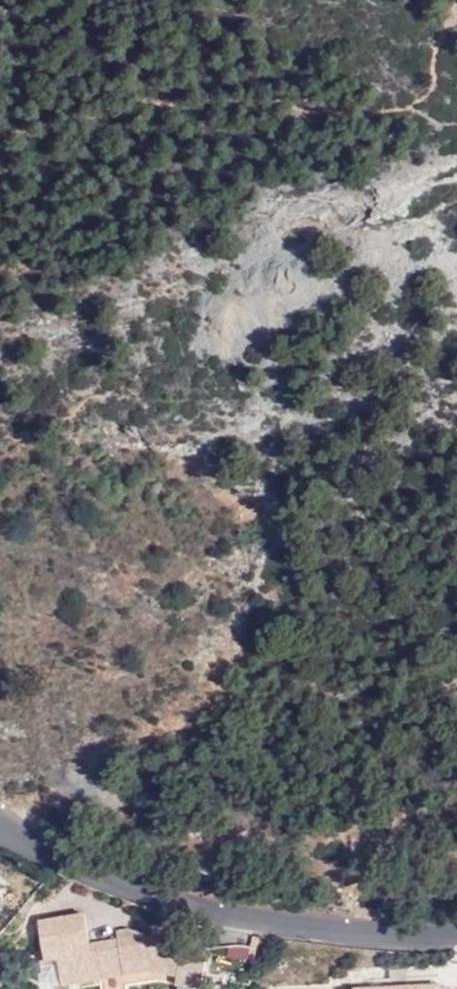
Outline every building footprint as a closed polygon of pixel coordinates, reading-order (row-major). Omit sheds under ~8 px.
[(144,931),(143,930),(127,923),(116,926),(117,934),(89,939),(82,909),(37,917),(44,955),(57,953),(62,979),(100,972),(103,988),(110,988),(128,986),(126,979),(158,974),(201,981),(207,950),(158,943),(145,941),(144,931)] [(159,933),(144,931),(145,941),(158,943),(159,933)]
